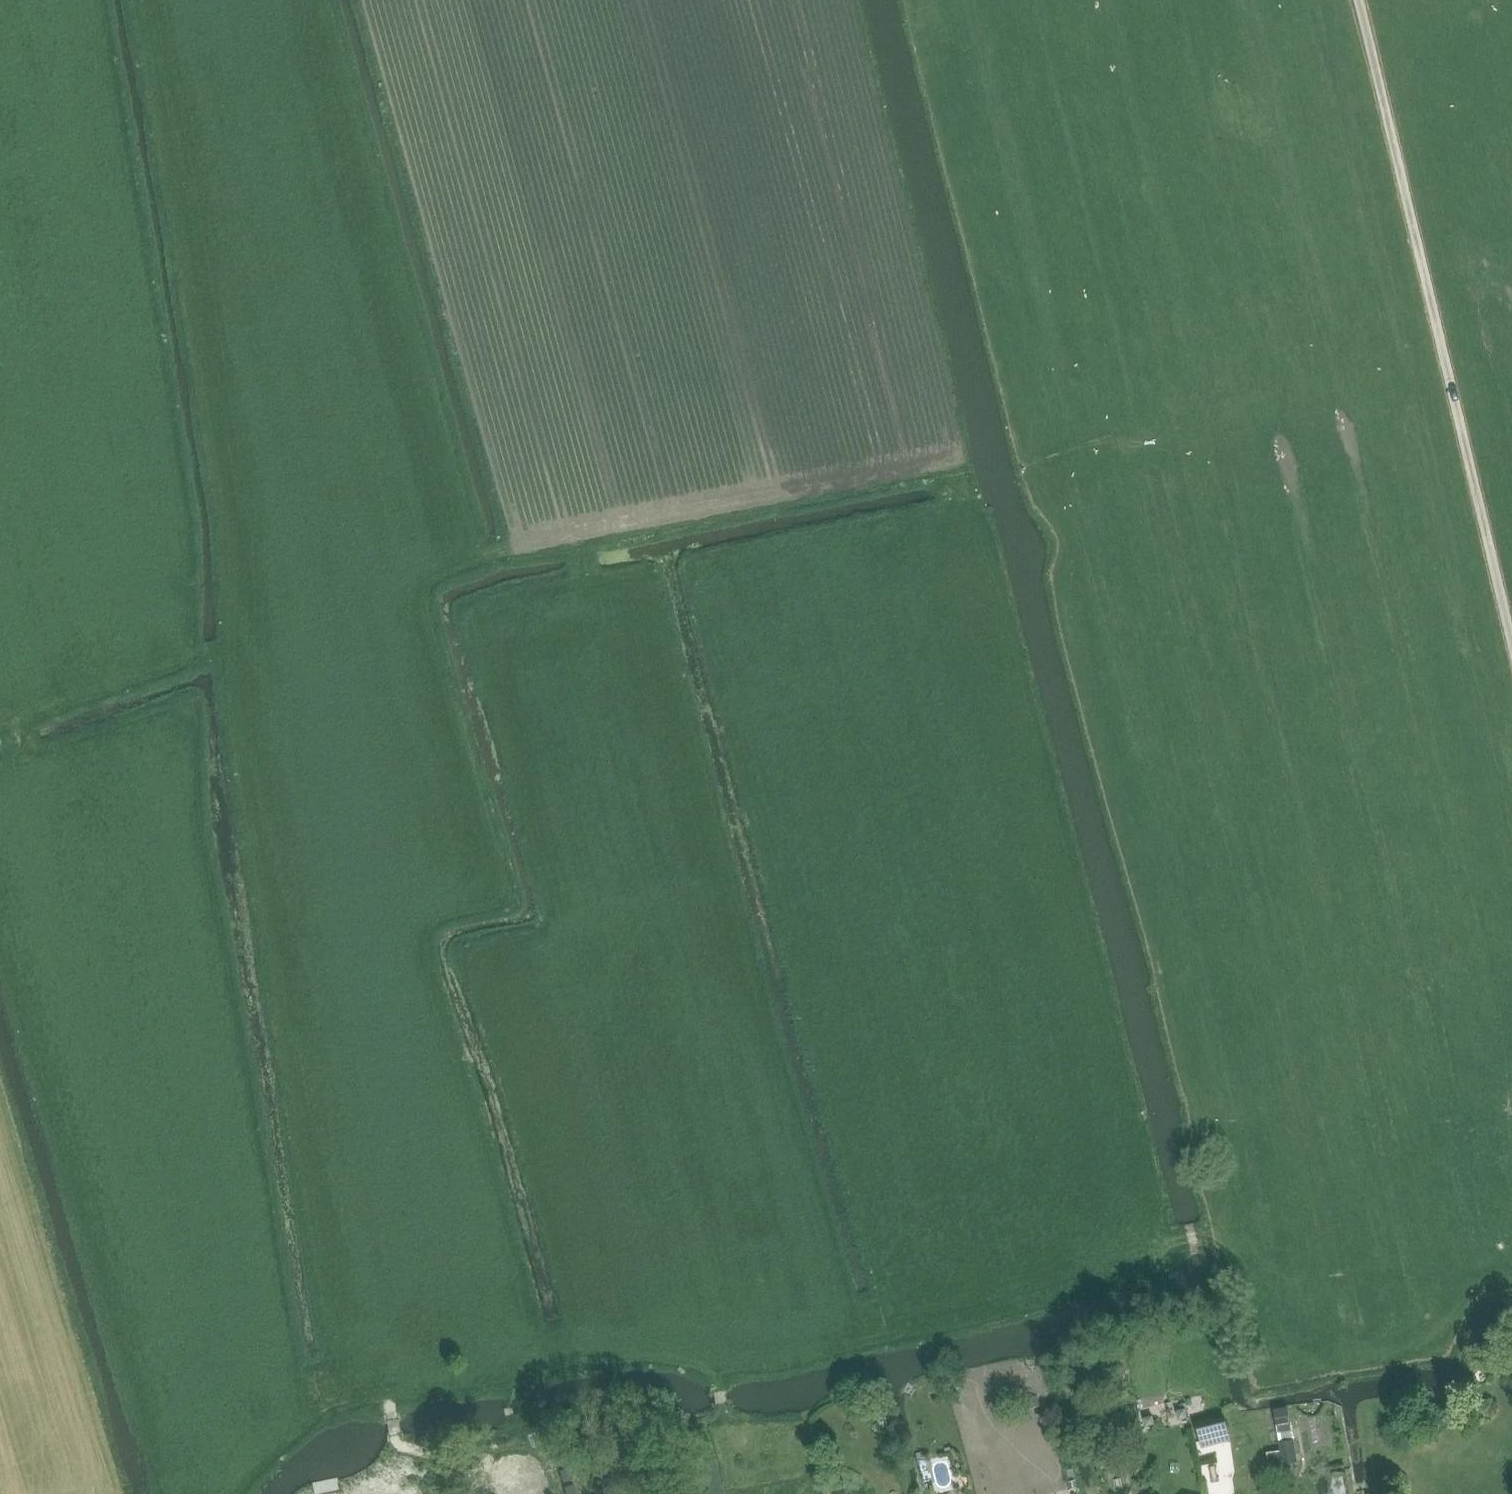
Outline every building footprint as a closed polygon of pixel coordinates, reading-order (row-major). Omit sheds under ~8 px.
[(1196,1422),(1201,1441),(1229,1434),(1224,1415),(1196,1422)] [(1297,1462),(1293,1440),(1279,1442),(1283,1464),(1297,1462)]
